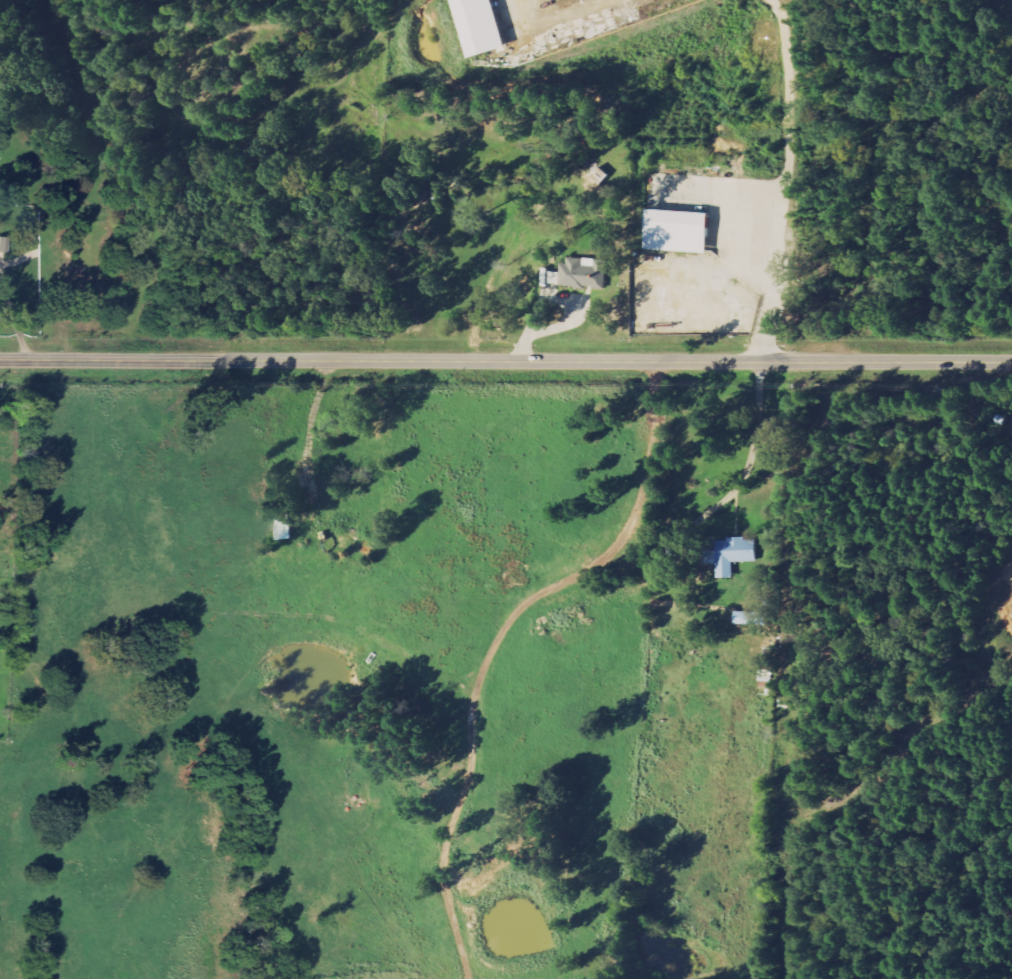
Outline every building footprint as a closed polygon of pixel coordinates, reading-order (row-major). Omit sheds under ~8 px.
[(479,59),(514,49),(500,0),(461,0),(479,59)] [(586,184),(594,194),(613,176),(605,167),(586,184)] [(650,250),(713,255),(716,215),(654,210),(650,250)] [(605,289),(606,260),(573,259),(573,265),(566,265),(565,287),(605,289)] [(296,541),(294,507),(279,508),(280,541),(296,541)] [(757,562),(756,539),(716,540),(716,552),(704,552),(704,565),(718,564),(718,579),(734,579),(734,563),(757,562)]
